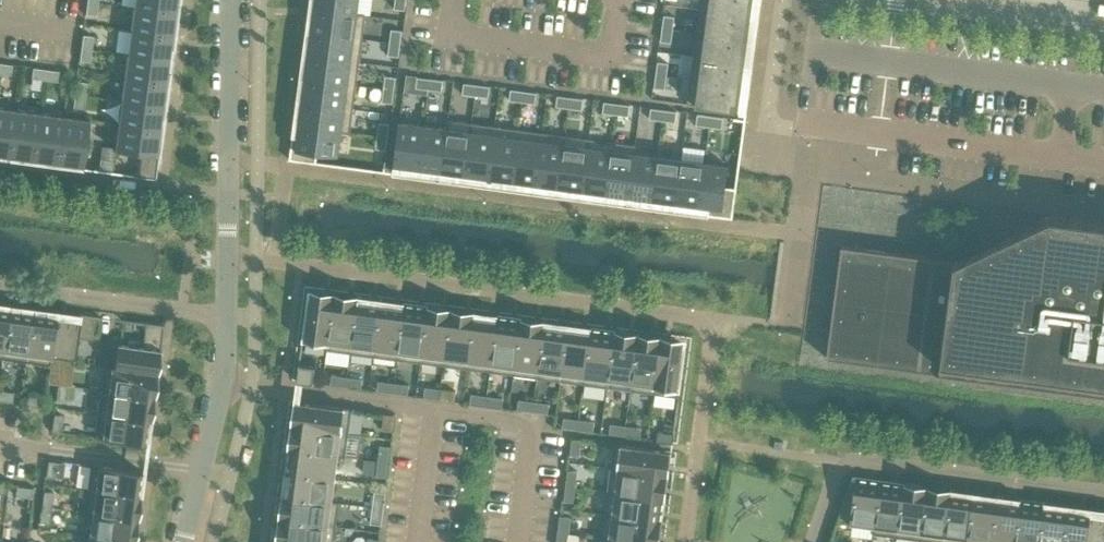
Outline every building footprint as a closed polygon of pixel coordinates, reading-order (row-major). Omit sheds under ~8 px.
[(134,7),(174,13),(176,0),(135,0),(134,7)] [(314,8),(357,14),(359,0),(315,0),(314,8)] [(394,8),(405,10),(406,0),(395,0),(394,8)] [(708,10),(751,16),(753,0),(709,0),(708,10)] [(98,2),(87,1),(86,14),(96,15),(98,2)] [(134,7),(131,31),(171,36),(174,13),(134,7)] [(314,8),(311,32),(354,37),(357,14),(314,8)] [(708,10),(705,34),(748,40),(751,16),(708,10)] [(664,15),(662,28),(673,30),(674,17),(664,15)] [(673,30),(662,28),(660,41),(671,43),(673,30)] [(391,29),(389,42),(400,44),(402,31),(391,29)] [(131,31),(127,54),(171,60),(172,46),(170,46),(171,36),(131,31)] [(311,32),(307,55),(351,61),(354,37),(311,32)] [(705,34),(702,57),(745,63),(748,40),(705,34)] [(83,35),(81,48),(92,49),(94,36),(83,35)] [(400,44),(389,42),(388,55),(398,57),(400,44)] [(92,49),(81,48),(79,61),(90,62),(92,49)] [(127,54),(124,77),(165,83),(167,73),(169,73),(171,60),(127,54)] [(307,55),(304,78),(348,84),(351,61),(307,55)] [(702,57),(698,81),(742,86),(745,63),(702,57)] [(657,62),(656,75),(666,76),(668,63),(657,62)] [(10,76),(12,65),(0,63),(0,74),(10,76)] [(31,78),(44,80),(46,69),(33,67),(31,78)] [(46,69),(44,80),(57,82),(59,71),(46,69)] [(666,76),(656,75),(654,88),(665,89),(666,76)] [(385,76),(383,89),(394,90),(396,77),(385,76)] [(124,83),(121,101),(162,106),(165,83),(124,77),(124,83)] [(415,88),(428,89),(430,79),(417,77),(415,88)] [(304,78),(301,102),(344,108),(348,84),(304,78)] [(430,79),(428,89),(441,91),(443,80),(430,79)] [(77,81),(75,94),(86,96),(87,83),(77,81)] [(742,86),(698,81),(695,105),(738,111),(742,86)] [(462,94),(475,96),(477,85),(464,83),(462,94)] [(477,85),(475,96),(488,97),(490,87),(477,85)] [(394,90),(383,89),(381,102),(392,103),(394,90)] [(509,100),(522,102),(523,91),(510,89),(509,100)] [(523,91),(522,102),(535,104),(536,93),(523,91)] [(86,96),(75,94),(73,107),(84,109),(86,96)] [(556,106),(569,108),(570,97),(557,96),(556,106)] [(570,97),(569,108),(582,110),(583,99),(570,97)] [(121,101),(118,124),(159,129),(162,106),(121,101)] [(301,102),(298,125),(341,131),(344,108),(301,102)] [(602,113),(615,114),(617,104),(604,102),(602,113)] [(617,104),(615,114),(628,116),(630,105),(617,104)] [(10,157),(11,151),(17,110),(0,108),(0,155),(10,157)] [(649,119),(662,121),(663,110),(650,108),(649,119)] [(10,157),(34,160),(34,154),(40,113),(17,110),(11,151),(10,157)] [(663,110),(662,121),(675,122),(676,112),(663,110)] [(34,160),(57,163),(58,157),(63,116),(40,113),(34,154),(34,160)] [(696,125),(709,127),(710,116),(697,114),(696,125)] [(58,157),(57,163),(81,166),(81,169),(82,169),(82,168),(89,120),(88,120),(71,117),(63,116),(58,157)] [(710,116),(709,127),(722,128),(723,118),(710,116)] [(394,165),(418,169),(424,125),(399,122),(394,165)] [(379,123),(377,136),(388,137),(389,124),(379,123)] [(159,129),(118,124),(115,150),(140,153),(137,175),(137,176),(155,179),(158,154),(156,154),(159,129)] [(341,131),(298,125),(297,135),(292,135),(289,160),(316,163),(318,152),(338,155),(341,131)] [(418,169),(441,172),(447,129),(424,125),(418,169)] [(441,172),(465,175),(470,132),(447,129),(441,172)] [(465,175),(488,178),(494,135),(470,132),(465,175)] [(488,178),(511,181),(517,138),(494,135),(488,178)] [(388,137),(377,136),(375,149),(386,150),(388,137)] [(511,181),(535,184),(540,141),(517,138),(511,181)] [(535,184),(558,187),(564,144),(540,141),(535,184)] [(558,187),(581,190),(587,147),(564,144),(558,187)] [(581,190),(605,194),(610,150),(587,147),(581,190)] [(605,194),(628,197),(634,153),(610,150),(605,194)] [(628,197),(651,200),(657,157),(634,153),(628,197)] [(651,200),(675,203),(681,160),(657,157),(651,200)] [(98,170),(112,172),(113,161),(100,159),(98,170)] [(675,203),(698,206),(704,163),(681,160),(675,203)] [(704,163),(698,206),(708,207),(707,215),(732,218),(736,188),(725,187),(728,166),(704,163)] [(1010,382),(1103,395),(1103,222),(1050,215),(1010,233),(954,260),(841,245),(826,358),(1010,382)] [(333,280),(309,276),(308,285),(332,289),(333,280)] [(338,281),(337,290),(355,292),(356,283),(338,281)] [(361,284),(360,293),(378,295),(379,286),(361,284)] [(385,287),(383,296),(402,298),(403,289),(385,287)] [(408,290),(407,299),(425,302),(426,292),(408,290)] [(431,293),(430,302),(448,305),(450,296),(431,293)] [(305,339),(327,342),(328,342),(333,299),(309,296),(303,339),(303,341),(305,341),(305,339)] [(455,296),(453,305),(472,308),(473,299),(455,296)] [(326,350),(350,353),(357,302),(333,299),(328,342),(327,342),(326,350)] [(478,299),(477,308),(495,311),(496,302),(478,299)] [(350,353),(373,356),(380,305),(357,302),(350,353)] [(502,302),(500,311),(518,314),(520,305),(502,302)] [(373,356),(397,359),(404,308),(404,304),(403,304),(403,308),(380,305),(373,356)] [(397,359),(420,362),(427,311),(427,307),(404,304),(404,308),(397,359)] [(525,305),(523,314),(541,317),(543,308),(525,305)] [(420,362),(443,365),(450,314),(428,311),(428,307),(427,307),(427,311),(420,362)] [(549,309),(547,318),(565,320),(567,311),(549,309)] [(2,358),(9,311),(0,310),(0,358),(2,358)] [(2,358),(26,361),(32,314),(9,311),(2,358)] [(571,311),(570,320),(588,323),(589,314),(571,311)] [(32,314),(26,361),(50,365),(51,355),(50,355),(55,317),(32,314)] [(78,320),(55,317),(50,355),(51,355),(61,356),(72,358),(74,358),(78,336),(96,339),(99,316),(81,314),(79,314),(78,320)] [(443,365),(467,368),(473,317),(450,314),(443,365)] [(595,315),(594,324),(612,327),(613,318),(595,315)] [(467,368),(490,371),(497,320),(497,316),(496,320),(473,317),(467,368)] [(490,371),(513,375),(520,324),(521,319),(497,316),(497,320),(490,371)] [(513,375),(537,378),(544,327),(521,324),(522,319),(521,319),(520,324),(513,375)] [(620,319),(618,328),(636,331),(638,322),(620,319)] [(642,322),(641,331),(659,333),(660,324),(642,322)] [(117,343),(113,367),(113,368),(155,373),(158,350),(160,350),(164,325),(146,323),(145,324),(145,328),(142,347),(119,344),(117,343)] [(665,325),(664,334),(682,337),(683,328),(665,325)] [(550,379),(560,381),(567,330),(544,327),(537,378),(550,379)] [(560,381),(583,384),(590,333),(591,329),(590,328),(589,333),(567,330),(560,381)] [(608,387),(609,379),(608,379),(614,336),(614,332),(591,329),(590,333),(583,384),(608,387)] [(609,379),(630,382),(631,382),(637,339),(614,336),(615,332),(614,332),(614,336),(608,379),(609,379)] [(629,390),(654,393),(660,342),(637,339),(631,382),(630,382),(629,390)] [(660,342),(654,393),(678,396),(679,397),(680,389),(679,389),(685,345),(660,342)] [(51,355),(50,365),(49,371),(59,372),(61,356),(51,355)] [(297,381),(313,383),(316,366),(300,364),(299,364),(297,381)] [(104,365),(101,390),(152,396),(155,373),(113,368),(113,367),(104,365)] [(330,384),(346,386),(347,377),(331,375),(330,384)] [(347,377),(346,386),(361,388),(362,379),(347,377)] [(377,390),(392,392),(394,383),(378,381),(377,390)] [(394,383),(392,392),(408,394),(409,385),(394,383)] [(56,400),(65,401),(67,386),(58,385),(56,400)] [(424,397),(439,399),(440,389),(425,387),(424,397)] [(440,389),(439,399),(454,401),(456,391),(440,389)] [(101,390),(97,413),(148,420),(152,396),(101,390)] [(12,402),(13,392),(0,391),(0,400),(12,402)] [(27,404),(42,406),(43,397),(28,394),(27,404)] [(470,404),(486,406),(487,397),(471,394),(470,404)] [(487,397),(486,406),(501,408),(502,399),(487,397)] [(517,409),(532,411),(534,401),(518,399),(517,409)] [(534,401),(532,411),(548,413),(549,403),(534,401)] [(301,402),(297,426),(348,433),(352,409),(352,408),(301,402)] [(148,420),(97,413),(94,436),(94,437),(145,444),(148,420)] [(52,430),(61,431),(63,416),(54,414),(52,430)] [(382,430),(391,431),(393,415),(384,414),(382,430)] [(562,427),(578,429),(579,420),(563,418),(562,427)] [(579,420),(578,429),(593,431),(594,422),(579,420)] [(609,433),(624,435),(626,426),(610,424),(609,433)] [(290,448),(290,449),(294,449),(338,455),(337,456),(345,457),(348,433),(297,426),(294,449),(290,448)] [(626,426),(624,435),(640,437),(641,428),(626,426)] [(674,433),(673,433),(658,431),(657,441),(673,443),(674,433)] [(570,455),(579,456),(581,440),(572,439),(570,455)] [(614,443),(611,468),(662,474),(665,450),(614,443)] [(380,445),(378,460),(387,462),(389,446),(380,445)] [(290,449),(287,472),(291,473),(334,478),(337,456),(338,455),(294,449),(290,449)] [(387,462),(378,460),(376,476),(385,477),(387,462)] [(48,461),(46,476),(55,477),(57,462),(48,461)] [(90,466),(87,489),(138,495),(142,471),(91,464),(90,466)] [(611,468),(608,491),(659,498),(663,498),(659,497),(662,474),(611,468)] [(895,472),(876,469),(875,478),(894,480),(895,472)] [(568,470),(566,485),(575,486),(577,471),(568,470)] [(291,473),(288,496),(331,502),(331,501),(334,478),(291,473),(287,472),(287,473),(291,473)] [(918,475),(900,473),(899,481),(917,483),(918,475)] [(942,478),(923,476),(922,484),(941,487),(942,478)] [(838,521),(873,526),(874,526),(879,486),(880,482),(856,478),(855,483),(850,482),(844,500),(837,521),(838,521)] [(965,481),(947,479),(945,487),(964,490),(965,481)] [(872,533),(896,537),(903,489),(903,485),(880,482),(879,486),(874,526),(873,526),(872,533)] [(970,482),(969,490),(988,493),(989,484),(970,482)] [(575,486),(566,485),(564,501),(573,502),(575,486)] [(896,537),(920,540),(926,492),(904,489),(904,485),(903,485),(903,489),(896,537)] [(1012,488),(994,485),(993,493),(1011,496),(1012,488)] [(15,496),(31,498),(32,488),(16,486),(15,496)] [(84,513),(92,514),(92,513),(135,519),(138,495),(87,489),(84,513)] [(44,491),(42,507),(51,508),(53,492),(44,491)] [(608,491),(605,514),(656,521),(660,522),(663,498),(659,498),(608,491)] [(384,493),(375,492),(373,507),(383,509),(384,493)] [(937,541),(943,541),(949,495),(926,492),(920,540),(937,541)] [(973,498),(949,495),(943,541),(967,541),(973,498)] [(288,496),(285,519),(336,526),(339,502),(331,501),(331,502),(288,496)] [(996,501),(973,498),(967,541),(991,541),(996,501)] [(1020,505),(1020,500),(1019,500),(1019,504),(1010,503),(996,501),(991,541),(1015,541),(1020,505)] [(1043,508),(1044,503),(1020,500),(1020,505),(1015,541),(1038,541),(1043,508)] [(1066,511),(1044,508),(1044,503),(1043,508),(1038,541),(1062,541),(1066,511)] [(51,508),(42,507),(40,522),(49,523),(51,508)] [(383,509),(373,507),(371,523),(381,524),(383,509)] [(1062,541),(1086,541),(1089,514),(1066,511),(1062,541)] [(89,536),(132,541),(135,519),(92,513),(92,514),(89,536)] [(602,538),(635,541),(653,541),(656,522),(660,522),(656,521),(605,514),(602,538)] [(1089,514),(1086,541),(1103,541),(1103,516),(1089,514)] [(560,516),(558,532),(568,533),(570,518),(560,516)] [(282,541),(334,541),(336,526),(285,519),(282,541)] [(558,532),(557,541),(567,541),(568,533),(558,532)]
